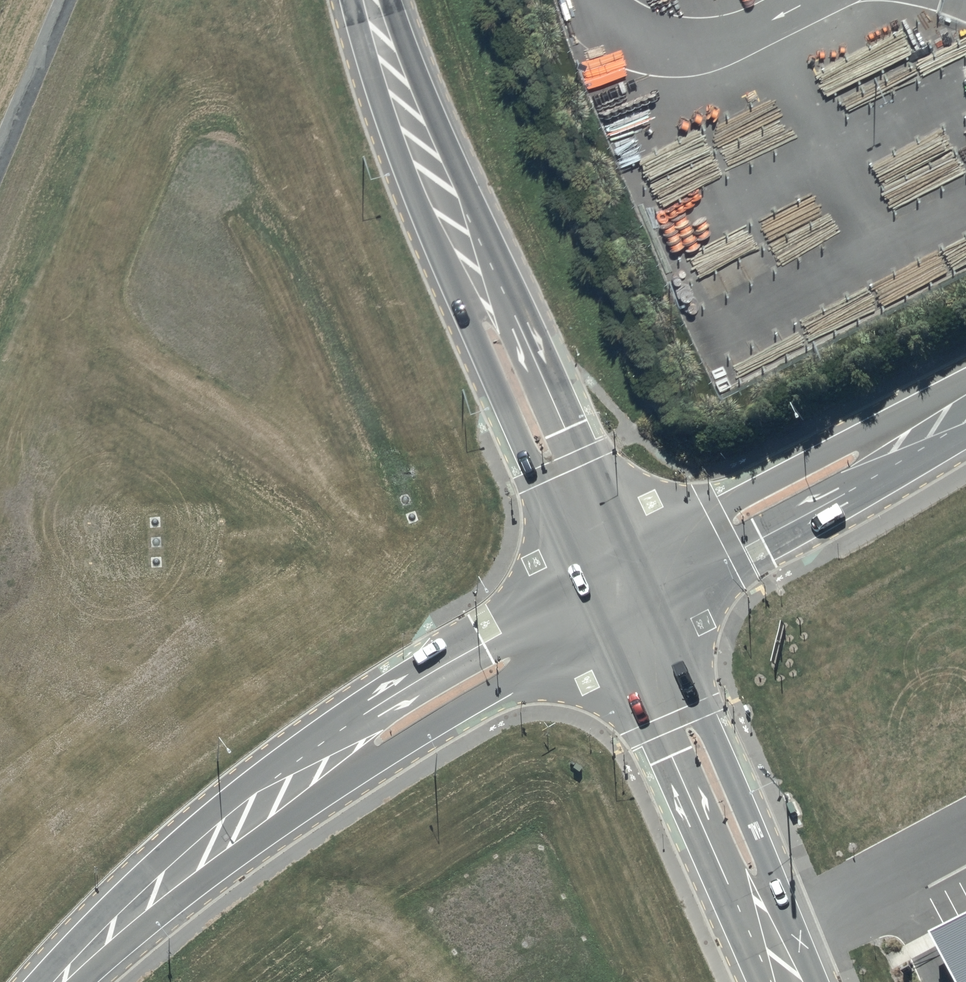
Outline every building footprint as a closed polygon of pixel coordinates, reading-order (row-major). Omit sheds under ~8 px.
[(927,948),(947,981),(965,981),(965,926),(927,948)]
